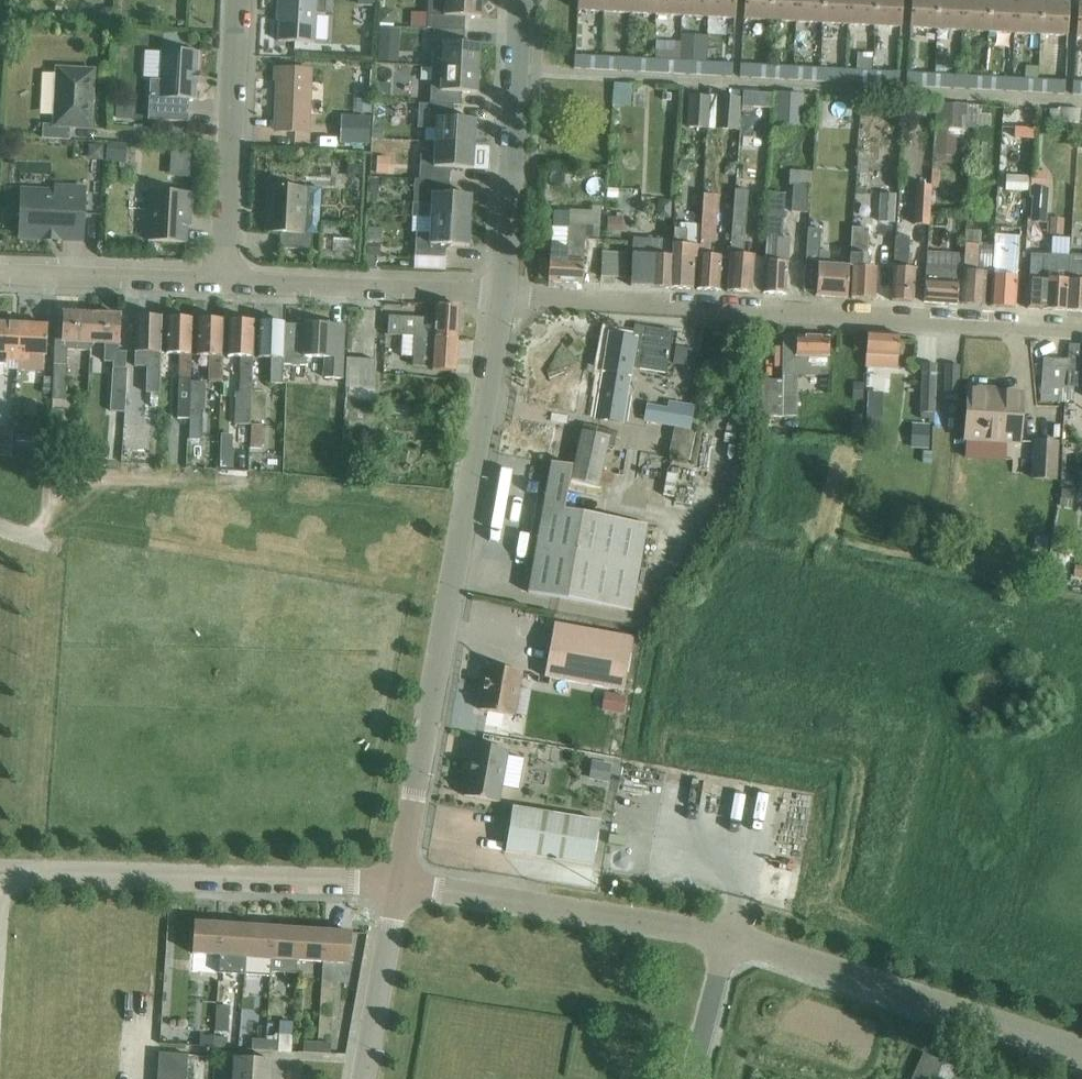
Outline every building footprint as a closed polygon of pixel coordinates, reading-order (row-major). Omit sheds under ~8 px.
[(278,11),(280,11),(278,42),(315,44),(316,14),(325,15),(326,0),(278,0),(278,11)] [(428,29),(434,29),(465,31),(465,18),(481,19),(482,0),(430,0),(428,29)] [(605,13),(606,0),(578,0),(577,11),(605,13)] [(630,14),(631,0),(606,0),(605,13),(630,14)] [(657,16),(658,0),(631,0),(630,14),(657,16)] [(682,17),(683,0),(658,0),(657,16),(682,17)] [(708,19),(709,0),(683,0),(682,17),(708,19)] [(708,19),(734,20),(735,0),(709,0),(708,19)] [(770,22),(771,0),(745,0),(744,20),(770,22)] [(796,23),(797,0),(771,0),(770,22),(796,23)] [(822,24),(824,0),(797,0),(796,23),(822,24)] [(848,26),(850,0),(824,0),(822,24),(848,26)] [(874,27),(876,0),(850,0),(848,26),(874,27)] [(874,27),(901,28),(902,0),(876,0),(874,27)] [(936,30),(938,0),(911,0),(910,29),(936,30)] [(963,32),(964,0),(955,0),(938,0),(936,30),(963,32)] [(963,32),(989,33),(991,2),(964,0),(963,32)] [(989,33),(1014,35),(1016,3),(991,2),(989,33)] [(1014,35),(1041,36),(1042,5),(1016,3),(1014,35)] [(1042,5),(1041,36),(1067,38),(1069,6),(1042,5)] [(433,54),(432,67),(442,68),(478,69),(479,45),(464,45),(465,31),(434,29),(433,54)] [(661,31),(660,54),(708,56),(709,34),(661,31)] [(198,53),(162,51),(161,81),(150,80),(148,121),(188,123),(189,100),(196,100),(198,53)] [(845,83),(871,85),(872,70),(873,53),(857,53),(857,70),(846,69),(845,83)] [(574,68),(602,70),(602,58),(575,56),(574,68)] [(602,70),(627,71),(628,59),(602,58),(602,70)] [(627,71),(654,73),(655,61),(628,59),(627,71)] [(654,73),(679,74),(679,62),(655,61),(654,73)] [(679,74),(705,76),(705,63),(679,62),(679,74)] [(705,63),(705,76),(733,77),(734,65),(705,63)] [(740,78),(767,79),(768,65),(741,63),(740,78)] [(767,79),(793,80),(794,66),(768,65),(767,79)] [(377,97),(390,98),(392,67),(378,66),(377,97)] [(793,80),(819,82),(820,68),(794,66),(793,80)] [(432,67),(430,104),(454,106),(461,106),(462,93),(477,94),(478,69),(442,68),(432,67)] [(819,82),(845,83),(846,69),(820,68),(819,82)] [(43,139),(70,141),(71,127),(90,128),(93,71),(57,69),(54,126),(43,125),(43,139)] [(278,69),(276,118),(278,118),(278,132),(308,133),(311,71),(278,69)] [(872,70),(871,85),(899,86),(900,72),(872,70)] [(906,86),(933,88),(934,74),(907,72),(906,86)] [(933,88),(959,89),(960,75),(934,74),(933,88)] [(959,89),(986,91),(987,76),(960,75),(959,89)] [(986,91),(1011,92),(1012,77),(987,76),(986,91)] [(1011,92),(1037,93),(1038,79),(1012,77),(1011,92)] [(643,105),(644,79),(619,78),(617,104),(643,105)] [(1038,79),(1037,93),(1066,95),(1066,80),(1038,79)] [(1081,96),(1081,81),(1073,81),(1073,95),(1081,96)] [(790,115),(791,89),(782,88),(781,114),(790,115)] [(808,88),(792,88),(792,120),(808,120),(808,88)] [(687,127),(709,129),(711,97),(689,95),(687,127)] [(718,97),(716,129),(739,131),(741,98),(718,97)] [(943,147),(961,147),(962,125),(981,126),(982,100),(945,99),(943,147)] [(909,103),(909,113),(923,114),(923,124),(934,124),(934,114),(936,114),(937,104),(909,103)] [(419,104),(418,128),(436,129),(435,143),(474,145),(475,121),(453,119),(454,106),(430,104),(430,105),(419,104)] [(368,145),(370,118),(341,116),(340,144),(368,145)] [(825,121),(816,120),(813,167),(823,167),(825,121)] [(420,156),(419,180),(450,182),(451,169),(473,170),(474,145),(435,143),(435,157),(420,156)] [(137,144),(112,145),(113,163),(138,161),(137,144)] [(193,176),(198,150),(178,146),(173,172),(193,176)] [(858,152),(857,174),(868,174),(870,152),(858,152)] [(382,154),(382,169),(396,169),(395,153),(382,154)] [(106,183),(107,159),(96,158),(95,182),(106,183)] [(1031,177),(1030,190),(1030,197),(1033,198),(1031,222),(1047,224),(1049,197),(1045,197),(1047,181),(1041,180),(1042,175),(1031,174),(1031,177)] [(1028,190),(1030,190),(1031,177),(1006,176),(1005,191),(1028,192),(1028,190)] [(563,200),(563,178),(550,178),(550,200),(563,200)] [(415,180),(413,204),(432,205),(431,219),(470,221),(471,196),(449,195),(450,182),(419,180),(415,180)] [(1053,183),(1052,212),(1065,212),(1067,184),(1053,183)] [(626,184),(626,204),(643,204),(643,185),(626,184)] [(321,189),(306,188),(270,186),(268,216),(267,216),(266,233),(282,234),(281,249),(312,251),(313,235),(303,234),(305,206),(320,207),(321,189)] [(792,212),(807,213),(809,187),(793,186),(792,212)] [(915,226),(929,227),(932,188),(917,187),(915,226)] [(60,238),(84,239),(86,191),(54,190),(54,194),(20,192),(18,236),(42,237),(42,235),(61,236),(60,238)] [(735,190),(734,196),(727,292),(752,294),(754,257),(743,256),(746,220),(748,191),(735,190)] [(148,242),(185,244),(187,216),(191,216),(193,194),(151,191),(148,242)] [(785,195),(767,194),(764,238),(767,238),(764,294),(786,295),(788,263),(776,263),(777,239),(782,239),(785,195)] [(880,221),(893,222),(895,196),(882,195),(880,221)] [(699,259),(698,268),(697,290),(718,291),(721,257),(714,257),(718,198),(703,197),(701,227),(700,247),(699,259)] [(612,228),(631,228),(631,212),(612,212),(612,228)] [(416,233),(415,257),(446,259),(446,246),(469,247),(470,221),(431,219),(430,234),(416,233)] [(569,225),(568,232),(567,248),(550,247),(548,282),(583,284),(584,262),(583,262),(586,226),(569,225)] [(693,268),(698,268),(699,259),(700,247),(701,227),(679,226),(678,230),(674,230),(673,242),(672,257),(670,289),(692,290),(693,268)] [(993,244),(993,257),(990,306),(1015,308),(1017,277),(1004,276),(1005,251),(1018,252),(1020,230),(1000,228),(1000,226),(995,226),(994,244),(993,244)] [(852,299),(874,301),(876,269),(866,269),(869,230),(852,229),(851,254),(855,255),(852,299)] [(807,231),(803,291),(816,292),(816,297),(847,299),(849,268),(829,266),(830,254),(820,253),(822,232),(807,231)] [(966,231),(963,270),(961,305),(984,306),(986,273),(979,272),(980,247),(981,232),(966,231)] [(337,232),(336,247),(357,248),(358,233),(337,232)] [(892,301),(914,303),(915,269),(908,269),(910,238),(895,237),(892,301)] [(633,240),(631,286),(670,289),(672,257),(673,242),(633,240)] [(601,278),(626,279),(628,256),(603,254),(601,278)] [(1042,310),(1066,312),(1070,258),(1070,257),(1030,255),(1027,309),(1042,310)] [(1070,258),(1066,312),(1081,312),(1081,259),(1070,258)] [(961,305),(963,270),(926,268),(924,303),(957,305),(961,305)] [(402,336),(429,337),(457,339),(459,306),(436,305),(435,319),(389,317),(388,335),(402,336)] [(55,341),(53,400),(66,401),(67,350),(90,351),(90,344),(90,342),(92,315),(64,313),(63,341),(55,341)] [(90,342),(90,344),(104,345),(103,363),(112,363),(111,412),(125,412),(127,369),(125,369),(126,353),(118,352),(119,345),(118,345),(119,316),(92,315),(90,342)] [(137,316),(136,369),(143,369),(148,369),(146,419),(159,420),(162,317),(137,316)] [(168,318),(167,354),(181,355),(177,427),(190,428),(191,383),(191,369),(193,318),(168,318)] [(221,390),(222,381),(223,319),(197,318),(196,356),(210,356),(209,390),(221,390)] [(252,394),(252,370),(254,321),(228,321),(227,357),(241,358),(240,393),(235,393),(235,397),(236,397),(235,425),(251,425),(252,394)] [(284,365),(285,325),(285,323),(259,323),(258,359),(272,359),(271,383),(283,384),(284,365)] [(306,326),(285,325),(284,365),(306,366),(306,358),(326,359),(325,379),(342,380),(343,351),(344,325),(306,323),(306,326)] [(18,361),(20,325),(0,324),(0,365),(6,365),(6,360),(18,361)] [(20,325),(18,361),(29,361),(29,355),(47,356),(49,326),(20,325)] [(632,339),(609,336),(603,372),(596,419),(622,423),(632,364),(666,370),(665,374),(667,375),(674,332),(635,325),(632,339)] [(866,368),(897,369),(899,335),(868,333),(866,368)] [(429,337),(402,336),(401,357),(414,358),(413,366),(433,368),(432,370),(456,372),(458,339),(457,339),(429,337)] [(759,416),(796,417),(797,375),(829,376),(829,338),(797,337),(797,336),(783,336),(782,382),(778,382),(778,380),(760,380),(759,416)] [(680,340),(678,358),(699,361),(701,343),(680,340)] [(1069,342),(1069,361),(1044,359),(1041,400),(1069,401),(1069,395),(1075,395),(1076,392),(1081,392),(1081,380),(1081,343),(1069,342)] [(345,400),(374,402),(376,361),(347,359),(345,400)] [(923,364),(921,412),(934,413),(936,364),(923,364)] [(946,365),(945,394),(958,395),(960,365),(946,365)] [(28,380),(45,382),(47,367),(29,366),(28,380)] [(204,383),(191,383),(190,428),(190,442),(202,443),(202,429),(202,427),(203,414),(204,383)] [(966,439),(1019,442),(1021,395),(987,393),(987,390),(969,389),(966,439)] [(696,424),(698,401),(651,399),(649,422),(696,424)] [(15,450),(14,420),(0,421),(0,450),(15,450)] [(913,446),(928,447),(929,423),(914,423),(913,446)] [(250,449),(262,449),(263,426),(251,426),(250,449)] [(224,453),(235,454),(237,432),(226,431),(224,453)] [(551,462),(528,593),(632,611),(648,525),(565,509),(570,479),(598,487),(609,438),(582,431),(574,466),(551,462)] [(1033,479),(1055,480),(1057,443),(1035,442),(1033,479)] [(979,566),(995,569),(997,556),(981,554),(979,566)] [(545,677),(624,691),(633,639),(554,624),(545,677)] [(479,710),(513,716),(521,672),(487,666),(479,710)] [(473,744),(464,796),(498,803),(508,751),(473,744)] [(612,777),(616,757),(596,754),(592,773),(612,777)] [(513,808),(505,852),(593,866),(600,822),(513,808)] [(194,922),(192,954),(218,955),(220,924),(194,922)] [(220,924),(218,955),(244,957),(245,957),(247,926),(246,926),(220,924)] [(245,957),(244,975),(269,977),(270,972),(271,959),(273,928),(247,926),(245,957)] [(271,959),(270,972),(296,974),(297,961),(299,929),(273,928),(271,959)] [(299,929),(297,961),(322,962),(325,931),(299,929)] [(325,931),(322,962),(323,962),(349,964),(352,933),(325,931)] [(220,1001),(219,1030),(234,1030),(235,1002),(220,1001)] [(840,1023),(829,1067),(858,1074),(869,1031),(840,1023)] [(278,1042),(267,1041),(267,1051),(281,1052),(291,1053),(292,1035),(279,1035),(279,1027),(269,1026),(268,1039),(278,1040),(278,1042)] [(187,1029),(186,1045),(202,1047),(212,1048),(213,1037),(202,1036),(203,1030),(187,1029)] [(319,1029),(318,1043),(319,1043),(319,1053),(332,1054),(333,1044),(330,1043),(330,1030),(320,1029),(319,1029)] [(213,1037),(212,1048),(229,1049),(230,1039),(213,1037)] [(254,1040),(253,1050),(267,1051),(267,1041),(254,1040)] [(306,1042),(305,1052),(319,1053),(319,1043),(318,1043),(306,1042)] [(943,1062),(923,1053),(913,1078),(936,1078),(943,1062)] [(193,1078),(205,1078),(206,1057),(194,1056),(193,1078)] [(232,1078),(271,1078),(272,1060),(233,1058),(232,1078)] [(975,1075),(955,1067),(950,1078),(973,1078),(975,1075)]
